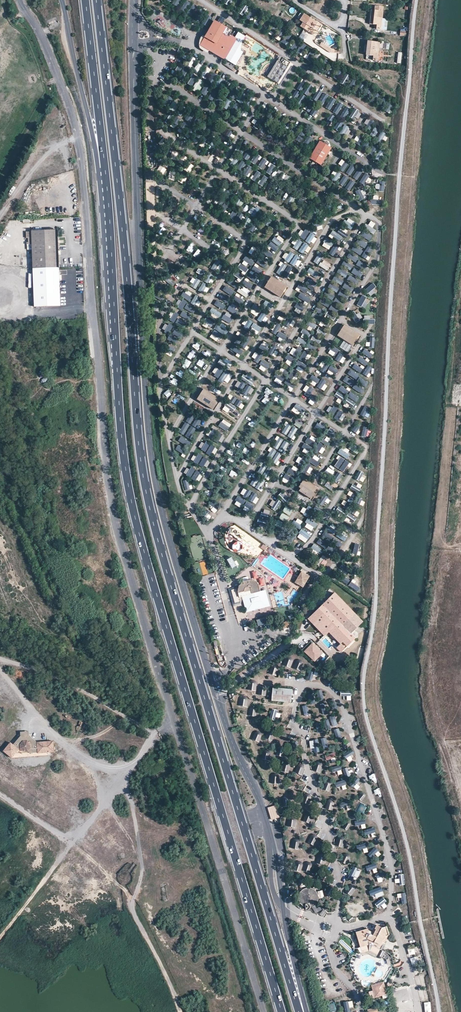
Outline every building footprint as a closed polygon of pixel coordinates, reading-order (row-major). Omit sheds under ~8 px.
[(185,12),(190,3),(186,1),(181,9),(185,12)] [(207,23),(208,16),(204,15),(204,11),(195,10),(195,6),(190,5),(189,15),(194,15),(193,22),(207,23)] [(377,29),(381,30),(383,12),(372,10),(370,24),(377,26),(377,29)] [(317,23),(303,14),(299,20),(303,23),(307,25),(313,29),(317,23)] [(201,45),(225,59),(236,39),(229,35),(231,31),(215,21),(201,45)] [(313,29),(307,25),(304,30),(313,36),(317,31),(313,29)] [(287,44),(291,37),(286,34),(282,42),(287,44)] [(373,61),(378,61),(380,42),(371,42),(370,56),(373,56),(373,61)] [(298,50),(308,57),(313,51),(303,43),(298,50)] [(330,49),(321,43),(319,46),(329,53),(339,54),(339,50),(330,49)] [(268,77),(277,84),(288,67),(284,65),(280,62),(278,61),(268,77)] [(178,65),(170,69),(174,75),(181,70),(178,65)] [(208,95),(210,83),(215,84),(217,74),(209,72),(208,84),(204,83),(202,94),(208,95)] [(344,85),(349,75),(345,73),(340,83),(344,85)] [(191,86),(195,78),(191,76),(187,84),(191,86)] [(295,88),(299,83),(294,79),(290,84),(295,88)] [(201,91),(203,81),(196,80),(194,90),(201,91)] [(310,95),(313,84),(301,80),(298,89),(303,91),(303,93),(310,95)] [(317,101),(323,92),(318,89),(313,98),(317,101)] [(369,89),(364,96),(367,99),(372,91),(369,89)] [(212,101),(216,96),(211,93),(208,98),(212,101)] [(323,105),(329,95),(324,93),(319,103),(323,105)] [(325,107),(330,110),(336,100),(332,97),(325,107)] [(338,115),(344,104),(339,102),(333,112),(338,115)] [(235,114),(240,106),(235,103),(230,112),(235,114)] [(341,116),(345,118),(350,110),(346,108),(341,116)] [(351,117),(359,119),(361,111),(353,109),(351,117)] [(191,122),(193,114),(188,112),(185,120),(191,122)] [(334,120),(336,117),(330,115),(326,123),(333,126),(332,129),(338,131),(341,123),(334,120)] [(343,125),(341,133),(349,136),(351,128),(343,125)] [(377,139),(381,141),(386,134),(382,131),(377,139)] [(308,145),(313,140),(309,136),(304,141),(308,145)] [(328,146),(323,143),(320,141),(310,158),(320,165),(331,148),(328,146)] [(177,160),(179,152),(172,150),(170,159),(177,160)] [(379,150),(376,159),(381,161),(384,152),(379,150)] [(256,153),(251,161),(255,165),(261,157),(256,153)] [(179,162),(184,165),(187,158),(182,155),(179,162)] [(232,155),(229,159),(235,164),(238,160),(232,155)] [(263,170),(268,161),(263,158),(258,166),(263,170)] [(340,169),(344,172),(349,163),(342,159),(339,164),(342,166),(340,169)] [(189,163),(184,170),(189,173),(194,166),(189,163)] [(271,175),(275,166),(270,163),(266,173),(271,175)] [(351,164),(346,173),(351,175),(356,167),(351,164)] [(160,165),(156,171),(163,175),(167,169),(160,165)] [(353,177),(357,180),(363,172),(358,169),(353,177)] [(256,171),(252,179),(257,182),(261,173),(256,171)] [(331,179),(337,182),(341,173),(335,171),(331,179)] [(284,173),(279,178),(285,183),(290,178),(284,173)] [(365,173),(359,182),(364,185),(370,176),(365,173)] [(258,184),(263,187),(268,178),(264,175),(258,184)] [(343,175),(339,184),(344,186),(348,177),(343,175)] [(345,189),(350,191),(355,182),(351,179),(345,189)] [(377,181),(376,190),(385,191),(386,182),(377,181)] [(255,192),(259,186),(254,183),(250,190),(255,192)] [(367,197),(363,188),(356,191),(360,200),(367,197)] [(242,205),(244,201),(239,197),(236,202),(242,205)] [(253,205),(248,214),(262,220),(266,212),(253,205)] [(373,234),(376,230),(372,228),(375,224),(371,221),(368,225),(366,224),(364,227),(373,234)] [(253,233),(258,226),(253,223),(249,230),(253,233)] [(304,228),(299,234),(304,238),(309,232),(304,228)] [(341,240),(343,236),(333,230),(330,234),(341,240)] [(57,231),(31,232),(35,307),(60,306),(59,267),(57,231)] [(369,241),(372,236),(363,231),(361,235),(369,241)] [(306,241),(313,245),(317,238),(310,233),(306,241)] [(280,246),(284,239),(275,235),(272,242),(280,246)] [(326,239),(322,245),(329,250),(333,244),(326,239)] [(359,239),(356,243),(365,248),(367,244),(359,239)] [(299,251),(304,255),(310,248),(304,244),(299,251)] [(334,246),(329,253),(333,256),(338,249),(334,246)] [(353,246),(351,251),(361,255),(363,251),(353,246)] [(362,257),(367,259),(372,248),(367,246),(362,257)] [(253,247),(249,252),(254,257),(259,251),(253,247)] [(290,262),(294,254),(285,251),(282,259),(290,262)] [(349,254),(347,257),(356,262),(358,258),(349,254)] [(294,255),(291,263),(298,267),(302,259),(294,255)] [(313,262),(318,265),(322,258),(317,255),(313,262)] [(247,273),(249,266),(252,268),(255,261),(245,257),(242,264),(240,263),(238,269),(247,273)] [(327,271),(331,265),(323,259),(319,266),(327,271)] [(219,271),(222,265),(215,261),(212,268),(219,271)] [(344,261),(342,265),(351,270),(353,266),(344,261)] [(281,263),(277,273),(286,277),(290,267),(281,263)] [(315,280),(319,275),(310,268),(307,272),(311,276),(310,276),(315,280)] [(360,277),(363,274),(354,268),(352,272),(360,277)] [(346,277),(348,273),(339,269),(337,273),(346,277)] [(236,271),(234,276),(241,280),(244,276),(236,271)] [(247,276),(254,282),(258,278),(252,271),(247,276)] [(335,276),(333,280),(341,285),(344,281),(335,276)] [(193,277),(190,282),(193,283),(191,287),(196,289),(201,281),(193,277)] [(242,285),(251,289),(253,285),(244,281),(242,285)] [(284,292),(267,281),(261,292),(278,302),(284,292)] [(299,283),(297,289),(306,293),(308,286),(299,283)] [(337,292),(340,288),(331,283),(328,287),(337,292)] [(345,283),(343,286),(352,292),(354,289),(345,283)] [(371,297),(379,289),(373,283),(365,290),(371,297)] [(199,290),(206,294),(209,287),(202,284),(199,290)] [(247,297),(250,291),(241,286),(238,293),(247,297)] [(219,300),(230,302),(232,289),(225,287),(224,294),(220,293),(219,300)] [(309,302),(311,298),(300,293),(298,298),(309,302)] [(366,308),(369,298),(361,295),(358,306),(366,308)] [(198,306),(202,300),(195,296),(191,302),(198,306)] [(327,308),(331,304),(323,297),(319,302),(327,308)] [(342,308),(345,303),(336,298),(333,303),(342,308)] [(216,300),(214,305),(224,310),(226,306),(216,300)] [(266,301),(262,305),(269,310),(272,305),(266,301)] [(184,309),(175,323),(184,328),(196,309),(187,303),(184,309)] [(237,311),(239,308),(231,303),(229,306),(237,311)] [(297,304),(294,311),(298,312),(299,311),(302,312),(304,307),(297,304)] [(250,312),(258,316),(261,308),(254,305),(250,312)] [(212,308),(210,312),(220,317),(222,313),(212,308)] [(228,309),(224,313),(233,319),(236,314),(228,309)] [(354,322),(363,319),(360,311),(351,314),(354,322)] [(258,320),(265,323),(268,317),(260,314),(258,320)] [(370,319),(370,315),(364,316),(364,324),(375,324),(375,319),(370,319)] [(245,318),(242,324),(259,332),(262,326),(245,318)] [(314,329),(317,325),(309,321),(307,325),(314,329)] [(276,323),(270,331),(276,335),(281,326),(276,323)] [(355,335),(339,326),(333,336),(348,345),(355,335)] [(172,334),(167,332),(164,338),(175,342),(180,332),(175,329),(172,334)] [(303,346),(311,333),(304,329),(296,342),(303,346)] [(285,341),(287,337),(279,332),(277,336),(285,341)] [(320,343),(322,340),(314,335),(312,339),(320,343)] [(366,340),(366,347),(374,347),(375,337),(370,337),(370,341),(366,340)] [(264,350),(271,343),(267,339),(260,346),(264,350)] [(246,345),(236,340),(231,350),(241,355),(246,345)] [(332,346),(328,353),(334,357),(338,350),(332,346)] [(276,357),(278,351),(270,348),(269,354),(276,357)] [(371,359),(374,354),(365,348),(362,353),(371,359)] [(304,351),(299,359),(304,362),(309,354),(304,351)] [(347,358),(340,353),(335,359),(342,364),(347,358)] [(254,360),(258,363),(262,357),(259,354),(254,360)] [(288,355),(285,363),(291,365),(295,358),(288,355)] [(360,356),(357,361),(366,366),(369,362),(360,356)] [(220,358),(219,363),(230,367),(232,361),(220,358)] [(258,368),(265,372),(269,365),(262,361),(258,368)] [(355,363),(352,368),(361,373),(363,368),(355,363)] [(368,377),(373,368),(367,365),(363,374),(368,377)] [(335,376),(338,370),(330,366),(327,372),(335,376)] [(223,372),(220,380),(229,383),(232,376),(223,372)] [(282,382),(285,378),(278,372),(275,376),(282,382)] [(245,374),(243,377),(252,383),(254,380),(245,374)] [(312,375),(310,379),(317,383),(320,379),(312,375)] [(343,381),(352,386),(355,381),(345,377),(343,381)] [(360,377),(352,388),(361,394),(368,383),(360,377)] [(284,384),(294,388),(295,383),(286,380),(284,384)] [(321,381),(317,386),(324,391),(328,386),(321,381)] [(243,392),(251,396),(254,389),(247,385),(243,392)] [(302,392),(309,396),(313,389),(306,385),(302,392)] [(340,386),(338,391),(337,391),(335,397),(344,401),(348,390),(340,386)] [(197,399),(213,409),(219,399),(203,389),(197,399)] [(345,404),(354,407),(359,396),(350,393),(345,404)] [(262,395),(259,400),(265,403),(268,398),(262,395)] [(311,396),(308,403),(314,406),(317,399),(311,396)] [(231,402),(240,408),(243,404),(233,398),(231,402)] [(293,408),(301,413),(304,409),(296,404),(293,408)] [(225,406),(222,410),(227,414),(230,409),(225,406)] [(368,418),(371,409),(363,406),(360,415),(368,418)] [(340,407),(338,412),(346,416),(349,411),(340,407)] [(185,435),(193,417),(188,415),(180,433),(185,435)] [(264,417),(261,421),(266,425),(269,421),(264,417)] [(223,419),(219,426),(227,431),(231,425),(223,419)] [(319,420),(316,428),(322,430),(325,423),(319,420)] [(352,431),(358,434),(362,425),(357,422),(352,431)] [(210,431),(219,436),(223,431),(214,425),(210,431)] [(286,435),(290,428),(286,425),(281,432),(286,435)] [(192,426),(187,435),(192,438),(197,429),(192,426)] [(326,432),(333,439),(337,435),(331,427),(326,432)] [(288,437),(293,439),(297,430),(292,428),(288,437)] [(363,428),(362,436),(370,437),(371,429),(363,428)] [(181,436),(178,441),(189,447),(192,443),(181,436)] [(328,446),(332,440),(326,436),(322,443),(328,446)] [(278,449),(282,440),(278,437),(273,447),(278,449)] [(205,441),(202,445),(211,451),(214,447),(205,441)] [(285,441),(279,450),(283,453),(289,443),(285,441)] [(319,444),(315,451),(322,454),(326,447),(319,444)] [(175,450),(185,455),(187,450),(177,445),(175,450)] [(350,445),(348,448),(357,454),(360,451),(350,445)] [(272,448),(267,458),(272,461),(277,451),(272,448)] [(347,460),(350,455),(340,448),(337,453),(347,460)] [(200,457),(211,460),(212,455),(201,452),(200,457)] [(276,463),(282,454),(277,452),(272,461),(276,463)] [(315,454),(310,461),(323,469),(327,462),(315,454)] [(343,466),(346,461),(337,455),(334,459),(343,466)] [(195,456),(192,460),(202,466),(204,462),(195,456)] [(262,474),(268,466),(263,463),(258,472),(262,474)] [(193,465),(191,470),(200,474),(202,470),(193,465)] [(339,468),(336,476),(345,479),(347,472),(339,468)] [(185,476),(194,481),(197,476),(187,471),(185,476)] [(283,479),(292,482),(294,477),(285,474),(283,479)] [(253,477),(251,486),(260,489),(262,479),(253,477)] [(312,496),(314,498),(320,490),(305,479),(299,488),(301,488),(299,491),(310,499),(312,496)] [(186,492),(193,490),(192,485),(189,486),(187,482),(183,483),(186,492)] [(331,490),(334,486),(327,482),(325,486),(331,490)] [(360,486),(353,483),(351,490),(358,492),(360,486)] [(240,494),(247,498),(251,492),(244,488),(240,494)] [(283,491),(279,495),(286,501),(290,497),(283,491)] [(242,508),(246,501),(239,496),(234,503),(242,508)] [(276,510),(282,502),(276,498),(271,507),(276,510)] [(244,505),(251,511),(254,507),(248,501),(244,505)] [(311,510),(304,506),(300,512),(307,516),(311,510)] [(340,516),(344,510),(339,507),(335,512),(340,516)] [(290,516),(292,511),(285,508),(282,513),(290,516)] [(267,528),(271,511),(262,509),(258,526),(267,528)] [(279,518),(286,522),(289,517),(282,513),(279,518)] [(354,523),(357,518),(349,513),(346,518),(354,523)] [(296,518),(292,524),(299,529),(303,522),(296,518)] [(313,531),(317,523),(308,518),(304,527),(313,531)] [(325,530),(335,534),(337,529),(327,525),(325,530)] [(302,529),(297,537),(306,543),(311,535),(302,529)] [(322,532),(317,545),(336,552),(337,550),(326,546),(331,535),(322,532)] [(339,532),(336,536),(345,542),(347,538),(339,532)] [(242,552),(242,542),(233,542),(233,551),(242,552)] [(313,544),(311,549),(321,555),(323,550),(313,544)] [(323,568),(329,560),(323,556),(317,563),(323,568)] [(341,567),(340,574),(347,575),(349,569),(341,567)] [(311,575),(302,571),(296,582),(304,587),(311,575)] [(243,597),(260,592),(259,585),(256,581),(250,580),(244,582),(240,586),(239,587),(239,591),(242,604),(244,603),(243,597)] [(282,605),(285,604),(282,592),(275,593),(277,601),(281,600),(282,605)] [(364,622),(361,619),(366,614),(350,599),(345,603),(334,593),(309,619),(337,648),(342,643),(347,646),(358,636),(355,631),(364,622)] [(313,644),(306,652),(315,661),(322,653),(313,644)] [(297,659),(293,668),(301,671),(305,662),(297,659)] [(274,688),(273,701),(289,702),(292,702),(293,690),(274,688)] [(249,713),(255,715),(258,708),(251,706),(249,713)] [(275,721),(276,717),(280,717),(281,712),(272,710),(270,719),(275,721)] [(256,731),(252,739),(259,742),(262,734),(256,731)] [(29,732),(20,732),(21,736),(13,745),(11,742),(3,751),(12,759),(13,758),(20,749),(24,752),(29,752),(30,753),(38,753),(38,754),(49,753),(54,753),(53,741),(37,742),(33,739),(29,736),(29,732)] [(265,739),(273,740),(274,734),(267,732),(265,739)] [(312,747),(315,740),(310,737),(306,745),(312,747)] [(280,756),(284,748),(279,745),(276,754),(280,756)] [(20,749),(13,758),(49,756),(49,753),(38,754),(38,753),(30,753),(29,752),(24,752),(20,749)] [(349,763),(353,760),(348,752),(344,754),(349,763)] [(299,763),(294,773),(302,776),(306,766),(299,763)] [(337,771),(339,775),(343,773),(340,765),(332,768),(333,773),(337,771)] [(349,767),(343,770),(346,777),(352,774),(349,767)] [(341,786),(343,790),(347,789),(344,780),(335,783),(337,788),(341,786)] [(351,785),(357,790),(361,786),(355,781),(351,785)] [(323,789),(330,791),(332,784),(325,782),(323,789)] [(364,816),(369,806),(360,802),(357,810),(355,810),(354,812),(364,816)] [(277,805),(268,807),(270,820),(279,818),(277,805)] [(305,814),(303,821),(311,823),(312,815),(305,814)] [(287,826),(295,828),(297,821),(288,819),(287,826)] [(365,819),(355,821),(356,827),(361,826),(362,829),(367,828),(365,819)] [(372,838),(376,837),(374,828),(364,830),(366,835),(371,834),(372,838)] [(314,846),(319,838),(312,834),(307,842),(314,846)] [(335,846),(344,848),(346,840),(337,838),(335,846)] [(364,854),(369,851),(365,843),(360,845),(364,854)] [(376,854),(378,857),(381,855),(376,847),(367,853),(371,858),(376,854)] [(324,866),(326,859),(319,856),(316,863),(324,866)] [(300,872),(303,863),(296,861),(293,870),(300,872)] [(309,873),(313,864),(306,862),(303,870),(309,873)] [(375,863),(365,867),(367,871),(372,869),(374,873),(378,872),(375,863)] [(353,873),(349,878),(353,881),(357,876),(353,873)] [(399,874),(399,879),(395,879),(395,883),(400,883),(400,885),(405,885),(404,874),(399,874)] [(348,885),(344,891),(351,896),(355,890),(348,885)] [(325,897),(322,890),(316,893),(313,886),(298,893),(304,908),(311,905),(315,913),(322,910),(317,900),(325,897)] [(335,889),(328,894),(331,897),(338,892),(335,889)] [(398,898),(402,898),(402,904),(407,904),(406,893),(397,894),(398,898)] [(381,911),(387,906),(385,903),(387,902),(384,897),(375,903),(381,911)] [(370,945),(381,950),(389,936),(387,926),(382,928),(377,926),(374,930),(376,930),(375,933),(368,931),(368,929),(356,932),(361,947),(370,945)] [(375,998),(388,995),(384,982),(371,986),(375,998)] [(328,1011),(335,1011),(339,1011),(335,1000),(325,1003),(328,1011)] [(345,1011),(350,1011),(351,1011),(350,1008),(354,1007),(353,1001),(344,1002),(345,1011)]
